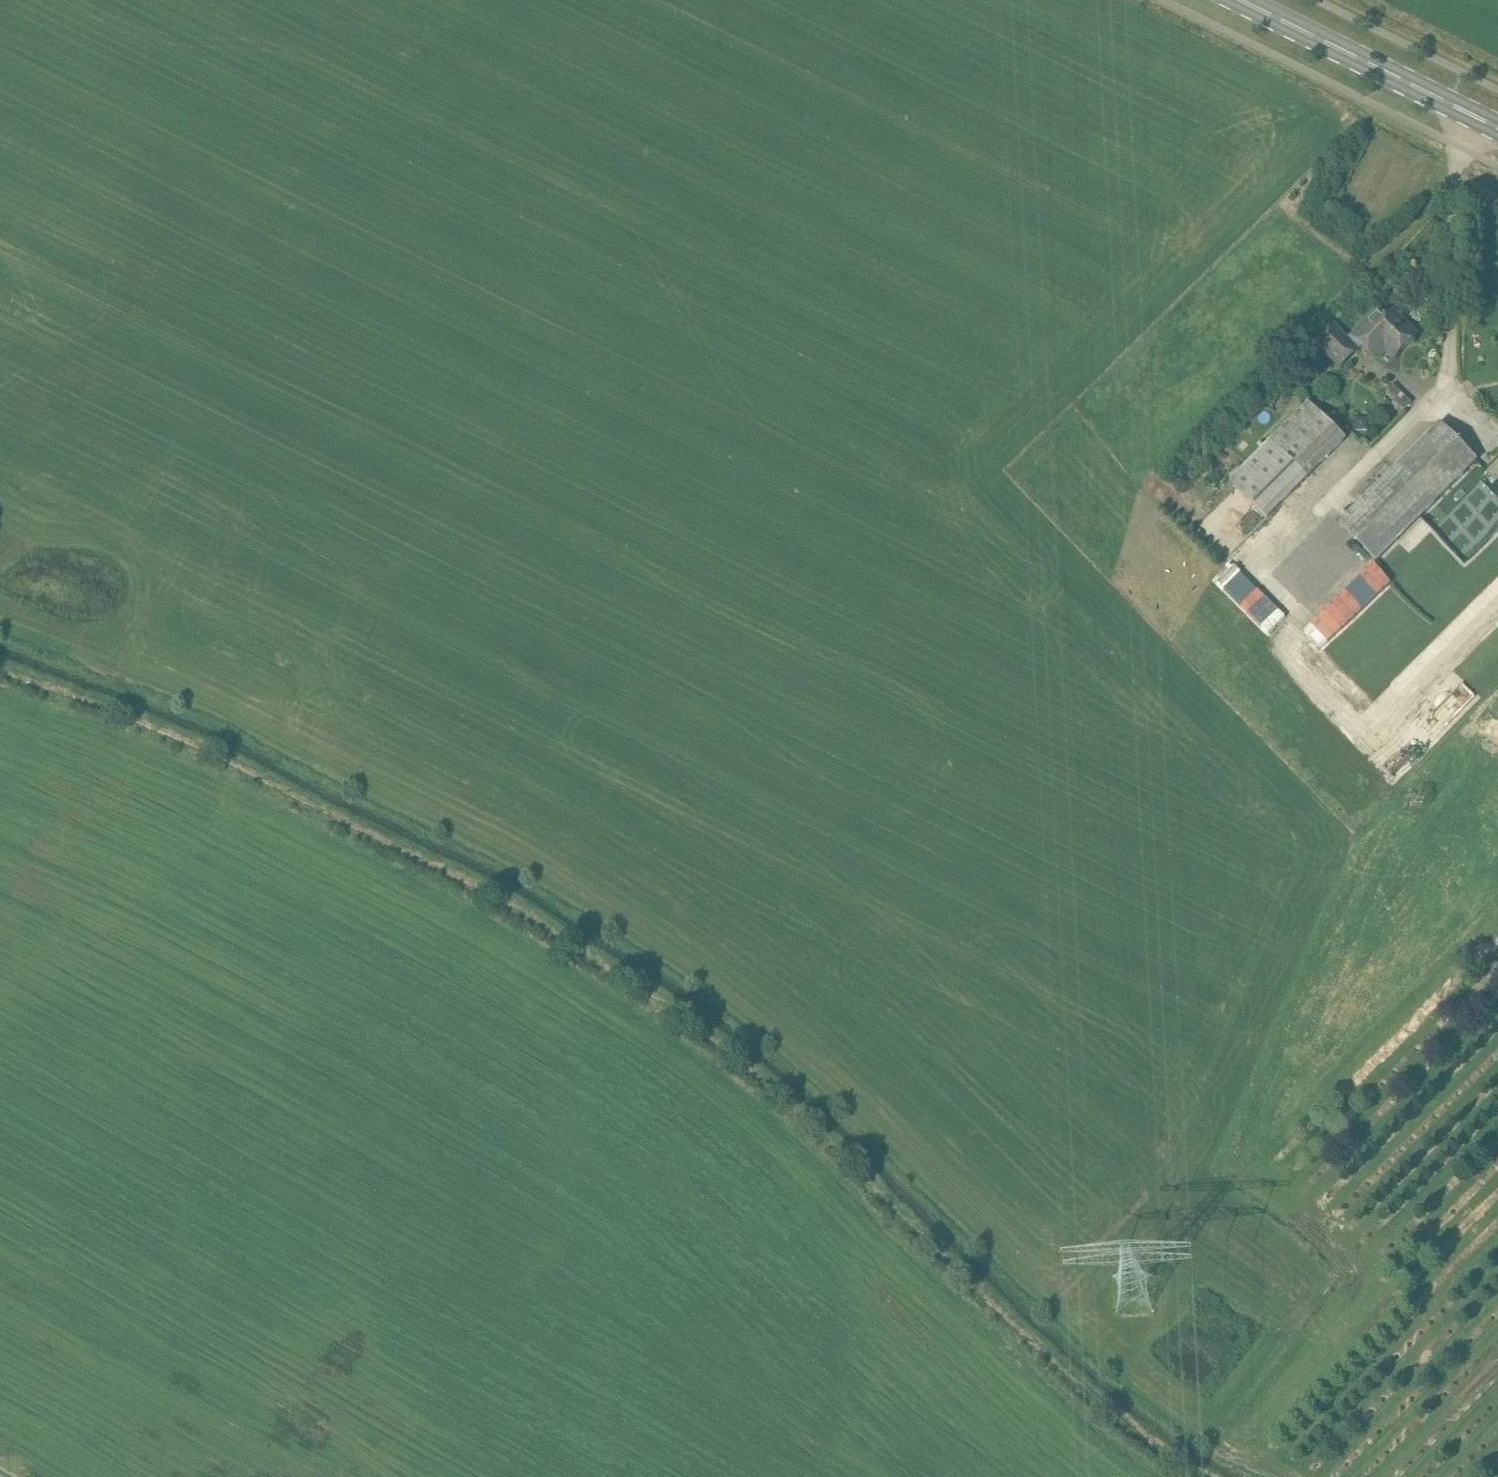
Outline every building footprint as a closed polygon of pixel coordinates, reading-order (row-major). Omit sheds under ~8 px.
[(1394,359),(1418,335),(1394,311),(1384,321),(1376,313),(1349,340),(1335,326),(1316,344),(1340,368),(1344,365),(1343,364),(1341,367),(1338,364),(1355,347),(1358,349),(1354,353),(1355,353),(1363,346),(1377,361),(1378,360),(1374,356),(1382,347),(1394,359)] [(1327,374),(1292,342),(1273,362),(1308,395),(1327,374)] [(1390,385),(1384,394),(1403,407),(1409,399),(1390,385)] [(1267,519),(1308,478),(1346,440),(1309,403),(1229,482),(1267,519)] [(1440,424),(1340,525),(1377,561),(1477,461),(1440,424)] [(1421,522),(1413,530),(1438,556),(1446,548),(1421,522)]
